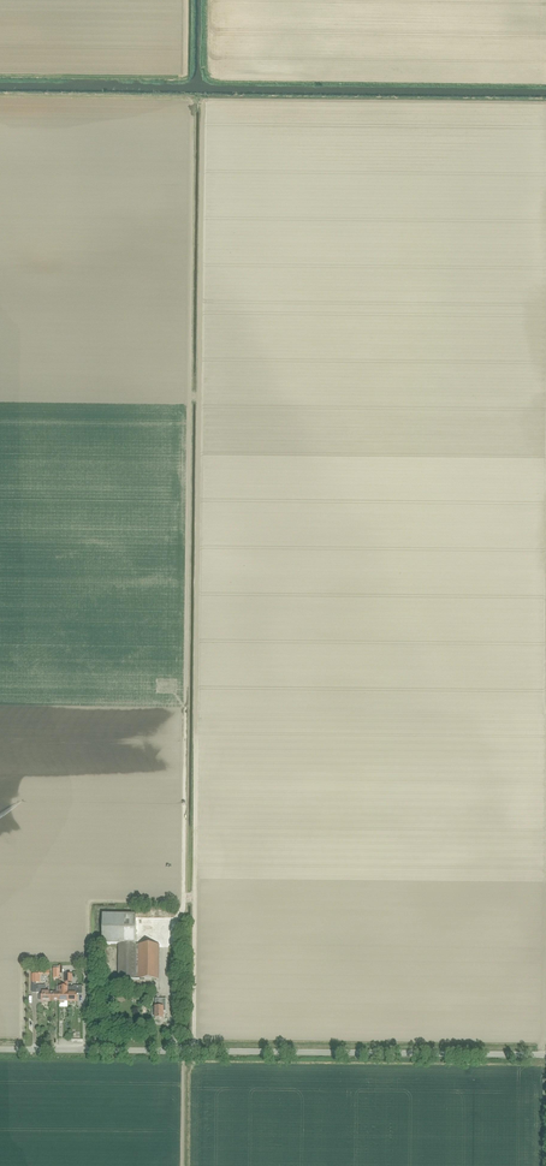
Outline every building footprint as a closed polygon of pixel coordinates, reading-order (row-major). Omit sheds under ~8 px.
[(158,945),(135,945),(135,915),(102,914),(101,943),(123,944),(123,945),(119,945),(118,979),(158,979),(158,945)] [(46,992),(46,988),(46,985),(36,985),(36,993),(39,993),(39,1000),(41,1000),(41,1001),(50,1001),(50,992),(46,992)] [(82,994),(82,988),(82,986),(73,986),(73,992),(68,992),(68,1001),(76,1002),(77,994),(82,994)] [(51,987),(50,1001),(59,1001),(59,992),(59,987),(51,987)] [(59,992),(59,1001),(68,1001),(68,992),(68,987),(59,987),(59,992)] [(165,1011),(165,1007),(165,999),(155,999),(155,1018),(163,1018),(163,1011),(165,1011)]
